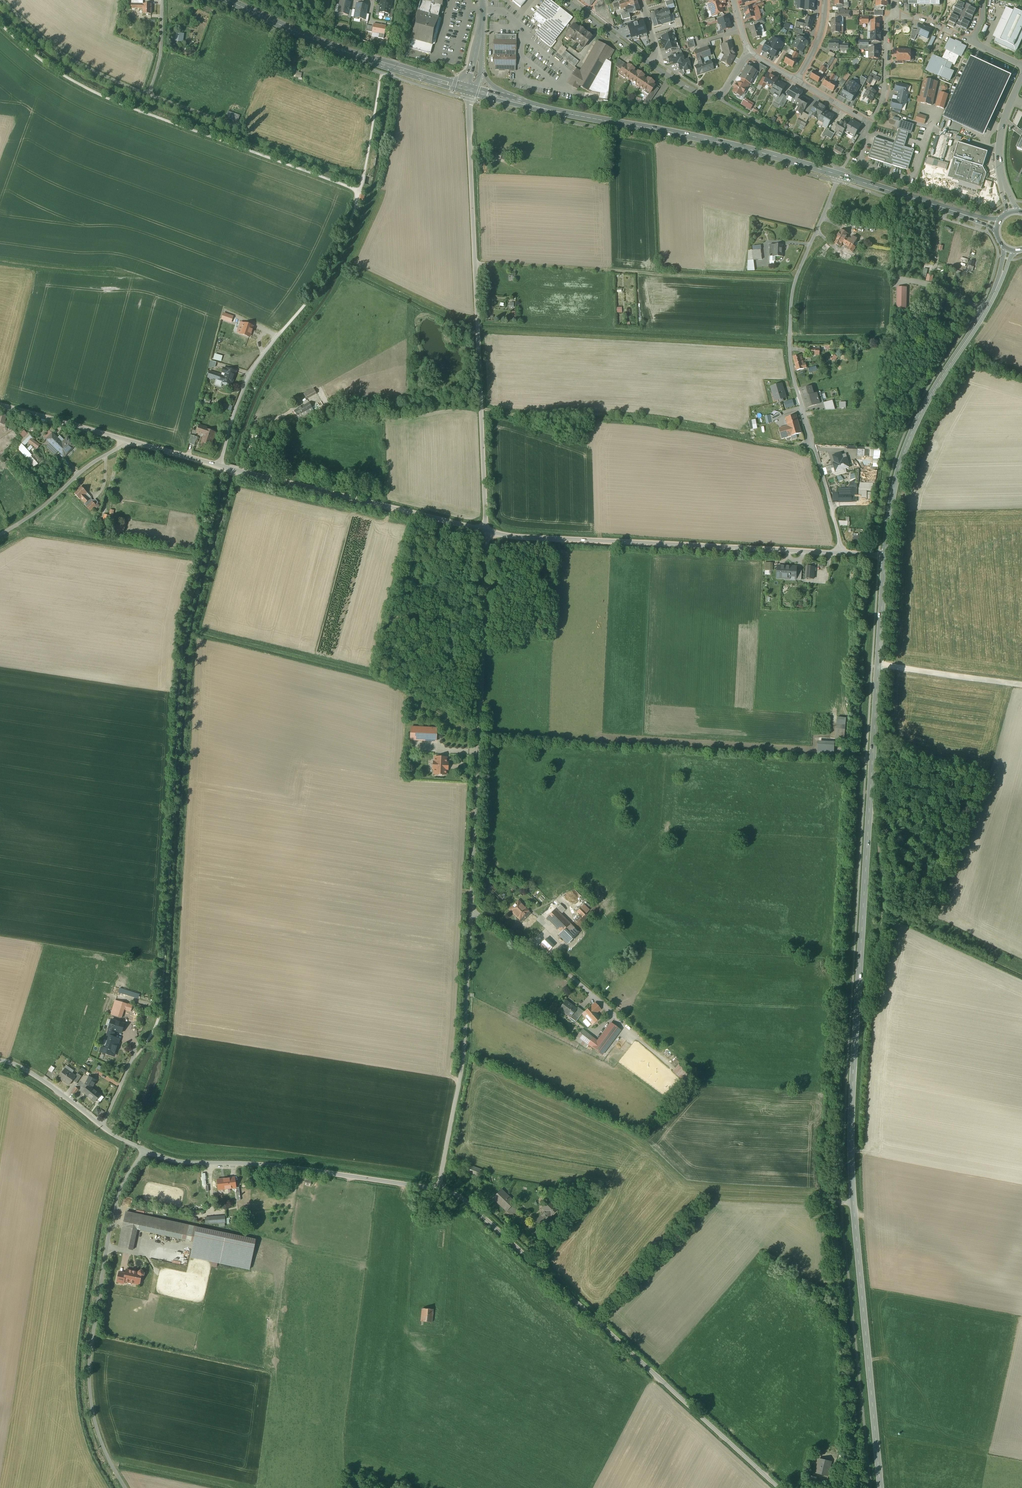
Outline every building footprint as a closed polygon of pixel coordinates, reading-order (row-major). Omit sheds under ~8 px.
[(379,12),(384,13),(389,14),(390,9),(392,2),(382,0),(380,6),(379,12)] [(410,39),(412,40),(431,45),(432,45),(435,34),(436,29),(439,18),(439,17),(438,17),(441,6),(442,7),(444,1),(444,0),(421,0),(410,39)] [(549,0),(546,0),(534,16),(540,21),(545,25),(543,27),(536,36),(549,46),(572,18),(549,0)] [(619,3),(620,7),(614,8),(615,12),(616,11),(623,9),(638,5),(636,0),(630,0),(628,0),(619,3)] [(813,0),(806,0),(805,11),(810,11),(810,13),(813,13),(813,12),(814,12),(815,0),(813,0)] [(836,5),(837,5),(837,8),(842,8),(849,8),(849,3),(844,3),(844,0),(835,0),(836,5)] [(877,6),(878,6),(878,10),(883,10),(885,10),(885,7),(887,7),(887,6),(888,6),(888,3),(887,2),(887,0),(877,0),(877,6)] [(350,3),(340,1),(339,5),(339,10),(338,13),(348,15),(349,10),(350,3)] [(717,2),(709,5),(709,6),(710,9),(710,10),(711,10),(712,14),(716,12),(717,14),(723,13),(720,4),(720,2),(717,2)] [(965,4),(958,2),(949,21),(967,30),(976,10),(968,6),(969,5),(965,3),(965,4)] [(151,5),(143,5),(143,14),(151,14),(151,5)] [(368,7),(357,5),(355,19),(365,21),(368,7)] [(638,5),(623,9),(624,13),(625,15),(629,14),(632,13),(632,14),(640,11),(638,5)] [(757,6),(753,7),(745,9),(747,19),(753,17),(755,17),(755,16),(760,15),(759,13),(760,13),(759,9),(758,9),(757,6)] [(1000,40),(996,38),(994,42),(1016,52),(1021,40),(1021,13),(1014,9),(1000,40)] [(661,11),(658,12),(652,14),(653,17),(651,17),(652,21),(669,16),(670,16),(668,10),(662,11),(661,11)] [(669,16),(652,21),(654,28),(662,25),(671,22),(669,16)] [(728,17),(718,20),(720,31),(721,31),(723,31),(731,29),(728,17)] [(680,18),(674,20),(677,28),(682,26),(680,18)] [(814,20),(806,18),(805,23),(804,27),(803,30),(811,32),(814,20)] [(840,20),(832,20),(832,33),(840,33),(840,27),(840,20)] [(646,33),(643,21),(637,23),(633,24),(627,26),(631,38),(646,33)] [(880,21),(872,21),(871,32),(879,32),(880,21)] [(374,25),(372,37),(383,39),(385,27),(374,25)] [(574,25),(565,36),(570,40),(571,38),(579,29),(574,25)] [(931,30),(921,25),(919,31),(917,33),(918,33),(924,37),(927,39),(930,34),(929,34),(931,30)] [(759,26),(750,28),(752,34),(753,39),(762,37),(762,38),(768,37),(767,32),(761,34),(759,26)] [(592,37),(580,28),(579,29),(571,38),(584,48),(592,37)] [(871,32),(871,42),(881,42),(881,32),(879,32),(871,32)] [(666,36),(662,37),(663,40),(661,40),(662,44),(674,41),(672,34),(666,36)] [(497,35),(496,35),(495,35),(495,40),(493,40),(493,65),(495,65),(495,70),(498,70),(498,72),(504,72),(504,70),(508,70),(508,71),(516,71),(516,60),(516,52),(516,43),(516,36),(497,35)] [(802,39),(799,37),(798,37),(793,47),(802,52),(808,42),(802,39)] [(783,44),(773,38),(773,39),(772,39),(770,42),(771,42),(770,43),(768,42),(763,50),(774,57),(779,49),(780,49),(783,44)] [(966,47),(950,39),(945,48),(947,49),(942,59),(947,62),(955,65),(960,55),(962,56),(966,47)] [(431,45),(412,40),(409,48),(431,54),(433,45),(432,45),(431,45)] [(693,40),(687,42),(689,49),(695,47),(693,40)] [(597,41),(580,72),(576,69),(572,77),(576,79),(575,81),(574,83),(580,86),(590,92),(591,92),(608,61),(614,51),(597,41)] [(674,41),(662,44),(664,48),(665,48),(666,50),(671,49),(676,47),(674,41)] [(839,41),(830,41),(829,50),(839,50),(839,49),(839,44),(839,41)] [(562,46),(557,53),(561,57),(565,51),(567,49),(562,46)] [(708,47),(694,52),(697,60),(703,58),(711,55),(708,47)] [(733,48),(725,50),(726,52),(724,52),(725,55),(721,62),(729,66),(735,56),(733,48)] [(879,48),(870,48),(870,58),(874,58),(874,59),(879,59),(879,48)] [(565,51),(561,57),(575,67),(579,62),(565,51)] [(792,57),(788,55),(784,63),(793,68),(797,60),(796,59),(799,54),(795,52),(792,57)] [(678,63),(684,61),(682,54),(678,55),(668,58),(670,62),(673,61),(673,64),(678,63)] [(942,59),(933,56),(927,70),(941,76),(951,80),(954,73),(944,69),(947,62),(942,59)] [(971,59),(965,57),(962,64),(967,66),(971,59)] [(704,64),(703,58),(698,60),(699,65),(695,67),(698,75),(713,70),(710,62),(704,64)] [(626,64),(617,59),(616,61),(615,66),(621,70),(625,66),(626,64)] [(688,60),(684,61),(678,63),(680,70),(682,69),(684,69),(685,72),(691,70),(688,60)] [(608,61),(591,92),(593,93),(600,94),(599,99),(607,100),(608,95),(611,63),(608,61)] [(758,66),(755,64),(753,68),(754,68),(761,72),(760,73),(763,69),(758,66)] [(634,70),(628,65),(627,67),(625,66),(621,70),(619,73),(626,78),(625,78),(629,81),(635,72),(633,71),(634,70)] [(758,72),(748,66),(747,67),(748,67),(745,70),(743,74),(741,78),(742,79),(750,84),(751,84),(752,84),(751,84),(754,78),(753,78),(757,72),(758,73),(758,72)] [(988,71),(982,68),(966,101),(973,104),(964,124),(982,132),(1007,78),(989,69),(988,71)] [(822,76),(814,71),(810,78),(818,82),(822,76)] [(638,72),(636,74),(635,72),(629,81),(633,83),(639,87),(639,88),(645,79),(643,78),(644,76),(638,72)] [(778,79),(770,74),(767,79),(765,83),(769,85),(769,87),(773,89),(777,81),(778,79)] [(832,74),(829,79),(827,78),(823,85),(833,91),(837,84),(833,81),(836,76),(832,74)] [(871,74),(867,83),(870,85),(873,79),(879,82),(880,78),(871,74)] [(576,79),(572,77),(571,79),(568,84),(578,89),(580,86),(574,83),(575,81),(576,79)] [(654,83),(648,79),(646,80),(645,79),(639,88),(643,90),(650,94),(655,86),(653,85),(654,83)] [(750,84),(742,79),(740,84),(747,88),(750,84)] [(938,82),(925,79),(920,103),(932,106),(938,82)] [(786,86),(777,81),(773,89),(771,92),(775,94),(776,93),(779,94),(778,96),(779,97),(781,94),(786,86)] [(740,84),(738,83),(737,85),(737,84),(737,85),(735,88),(733,92),(734,92),(734,93),(734,94),(735,95),(736,95),(737,95),(738,95),(741,97),(747,88),(740,84)] [(860,83),(858,86),(856,85),(855,88),(857,89),(856,90),(860,92),(864,85),(860,83)] [(907,86),(897,83),(895,91),(899,92),(898,96),(907,98),(908,94),(908,93),(905,93),(907,86)] [(650,94),(647,99),(651,101),(659,89),(655,86),(650,94)] [(793,87),(787,98),(797,103),(801,96),(803,92),(793,87)] [(851,91),(846,88),(841,96),(850,101),(854,93),(855,92),(851,90),(851,91)] [(876,92),(868,88),(863,97),(872,102),(874,98),(873,97),(876,92)] [(949,95),(940,92),(936,106),(944,109),(949,95)] [(779,97),(778,96),(774,102),(779,105),(784,97),(785,96),(781,94),(779,97)] [(810,101),(801,96),(797,103),(796,105),(800,107),(797,111),(802,114),(803,112),(810,101)] [(907,98),(898,96),(897,101),(893,100),(891,108),(902,110),(903,103),(906,103),(907,98)] [(788,100),(784,97),(779,105),(783,108),(788,100)] [(745,98),(742,105),(752,110),(755,103),(745,98)] [(826,108),(817,102),(809,116),(811,112),(816,115),(815,117),(819,120),(825,110),(826,108)] [(834,116),(825,110),(819,120),(824,123),(823,125),(827,128),(834,116)] [(228,111),(226,117),(237,120),(239,115),(228,111)] [(926,117),(918,115),(919,114),(918,114),(916,121),(924,124),(927,117),(926,117)] [(852,120),(851,120),(849,125),(844,132),(849,135),(849,133),(855,136),(855,135),(856,134),(861,126),(858,124),(852,121),(852,120)] [(849,125),(842,121),(840,124),(839,123),(836,127),(838,128),(836,131),(843,135),(844,132),(849,125)] [(899,130),(894,144),(895,144),(888,164),(892,166),(892,165),(908,170),(914,150),(913,150),(904,147),(909,133),(899,130)] [(834,134),(829,131),(826,136),(831,139),(834,134)] [(936,136),(923,176),(936,180),(949,140),(936,136)] [(894,144),(876,138),(875,138),(869,158),(884,163),(888,164),(895,144),(894,144)] [(988,152),(958,143),(954,158),(948,177),(963,182),(962,186),(966,187),(967,183),(977,186),(983,183),(985,176),(986,174),(983,167),(988,152)] [(866,213),(851,212),(850,220),(856,221),(865,223),(865,219),(866,213)] [(848,234),(842,230),(838,236),(847,242),(849,240),(846,238),(847,236),(848,234)] [(847,242),(838,236),(834,243),(837,245),(836,246),(838,247),(839,246),(841,247),(843,243),(846,245),(849,247),(851,244),(847,242)] [(852,238),(851,240),(849,239),(849,240),(847,242),(851,244),(853,246),(857,239),(853,236),(852,238)] [(853,246),(851,244),(849,247),(847,249),(853,252),(856,247),(853,246)] [(783,245),(772,245),(772,256),(783,257),(783,245)] [(761,250),(753,250),(754,264),(763,263),(761,250)] [(907,288),(898,287),(897,308),(906,308),(907,288)] [(244,324),(240,334),(249,337),(253,327),(244,324)] [(800,355),(793,357),(797,371),(807,368),(806,363),(804,364),(803,360),(802,360),(800,355)] [(209,367),(215,369),(217,362),(211,360),(209,367)] [(206,377),(231,385),(236,372),(224,368),(223,372),(226,373),(225,377),(208,372),(206,377)] [(782,384),(771,387),(775,401),(786,398),(782,384)] [(313,388),(304,393),(307,399),(316,394),(313,388)] [(814,395),(805,397),(808,407),(820,404),(820,402),(823,401),(821,393),(814,395)] [(309,402),(294,410),(296,415),(312,407),(309,402)] [(772,417),(774,420),(782,415),(781,412),(772,417)] [(796,415),(786,418),(788,426),(775,430),(778,440),(802,433),(796,415)] [(207,428),(200,426),(197,433),(204,435),(200,446),(203,448),(205,443),(211,446),(215,433),(206,430),(207,428)] [(62,443),(52,433),(47,439),(64,457),(75,446),(67,438),(62,443)] [(197,437),(191,435),(188,444),(194,445),(197,437)] [(31,438),(28,443),(38,449),(41,444),(31,438)] [(858,448),(858,455),(874,457),(873,465),(871,465),(870,470),(868,469),(868,473),(879,473),(881,448),(866,447),(865,449),(858,448)] [(34,453),(32,456),(39,463),(41,461),(34,453)] [(841,453),(833,456),(836,464),(834,465),(836,472),(846,469),(846,468),(850,467),(847,458),(843,459),(841,453)] [(31,457),(28,459),(35,467),(38,465),(31,457)] [(874,491),(874,483),(860,482),(860,500),(868,500),(868,491),(874,491)] [(81,487),(74,494),(80,500),(81,499),(84,502),(83,503),(84,505),(89,500),(85,495),(87,493),(81,487)] [(849,494),(839,494),(839,502),(852,502),(852,489),(849,489),(849,494)] [(93,502),(87,507),(90,511),(96,505),(93,502)] [(785,578),(786,567),(778,566),(777,578),(785,578)] [(815,567),(807,566),(806,578),(814,579),(815,567)] [(797,567),(786,567),(785,578),(790,579),(790,576),(796,577),(796,579),(797,570),(797,567)] [(846,725),(837,724),(836,738),(844,739),(846,725)] [(437,729),(411,727),(410,740),(436,742),(437,729)] [(819,741),(819,756),(835,756),(836,741),(819,741)] [(439,758),(435,758),(435,762),(434,762),(433,769),(435,769),(434,774),(438,774),(438,775),(442,776),(442,774),(446,775),(447,758),(443,758),(443,757),(439,756),(439,758)] [(518,901),(510,909),(519,920),(523,916),(526,919),(531,914),(518,901)] [(560,904),(547,918),(561,932),(559,935),(568,944),(579,933),(561,915),(566,910),(560,904)] [(584,905),(577,912),(580,914),(574,920),(577,923),(589,910),(584,905)] [(543,926),(531,914),(526,919),(524,921),(529,926),(527,927),(534,935),(543,926)] [(552,948),(545,940),(540,945),(547,953),(552,948)] [(115,1000),(111,1015),(121,1018),(124,1010),(131,1012),(133,1006),(115,1000)] [(565,1001),(559,1009),(576,1022),(582,1015),(582,1014),(585,1012),(578,1007),(576,1009),(565,1001)] [(590,1007),(596,1014),(601,1010),(595,1003),(590,1007)] [(596,1014),(590,1007),(585,1012),(582,1014),(592,1025),(600,1018),(596,1014)] [(112,1020),(109,1029),(116,1031),(122,1033),(124,1024),(112,1020)] [(597,1041),(582,1029),(577,1036),(602,1055),(620,1030),(611,1023),(597,1041)] [(116,1031),(109,1029),(107,1036),(110,1036),(114,1037),(116,1031)] [(102,1047),(101,1052),(114,1056),(119,1039),(114,1037),(110,1036),(106,1048),(102,1047)] [(673,1071),(686,1082),(690,1078),(688,1076),(690,1074),(680,1064),(673,1071)] [(52,1066),(45,1075),(54,1081),(60,1072),(52,1066)] [(65,1069),(59,1078),(70,1085),(73,1081),(76,1076),(65,1069)] [(76,1076),(73,1081),(77,1083),(82,1076),(78,1073),(76,1076)] [(80,1081),(85,1084),(89,1077),(85,1075),(80,1081)] [(88,1086),(92,1088),(96,1080),(89,1077),(85,1084),(88,1086)] [(92,1088),(88,1086),(83,1092),(95,1102),(97,1100),(101,1095),(92,1088)] [(101,1117),(103,1118),(105,1113),(102,1110),(101,1111),(97,1109),(95,1112),(99,1115),(98,1116),(101,1117)] [(483,1165),(471,1160),(467,1169),(480,1174),(483,1165)] [(235,1178),(217,1180),(219,1190),(236,1188),(235,1178)] [(504,1184),(493,1194),(508,1210),(519,1199),(504,1184)] [(544,1210),(541,1214),(547,1218),(550,1215),(551,1216),(558,1209),(548,1200),(542,1208),(544,1210)] [(188,1224),(126,1211),(119,1248),(134,1251),(138,1235),(184,1244),(188,1224)] [(219,1223),(219,1227),(226,1226),(226,1216),(205,1216),(206,1224),(219,1223)] [(257,1240),(198,1227),(191,1258),(250,1271),(257,1240)] [(126,1273),(124,1281),(139,1284),(141,1276),(142,1277),(144,1275),(144,1273),(143,1271),(141,1271),(139,1272),(126,1270),(126,1273)] [(124,1284),(124,1281),(126,1273),(119,1272),(117,1282),(124,1284)] [(434,1309),(423,1309),(422,1322),(434,1323),(434,1309)] [(831,1461),(820,1458),(816,1473),(828,1476),(831,1461)]
